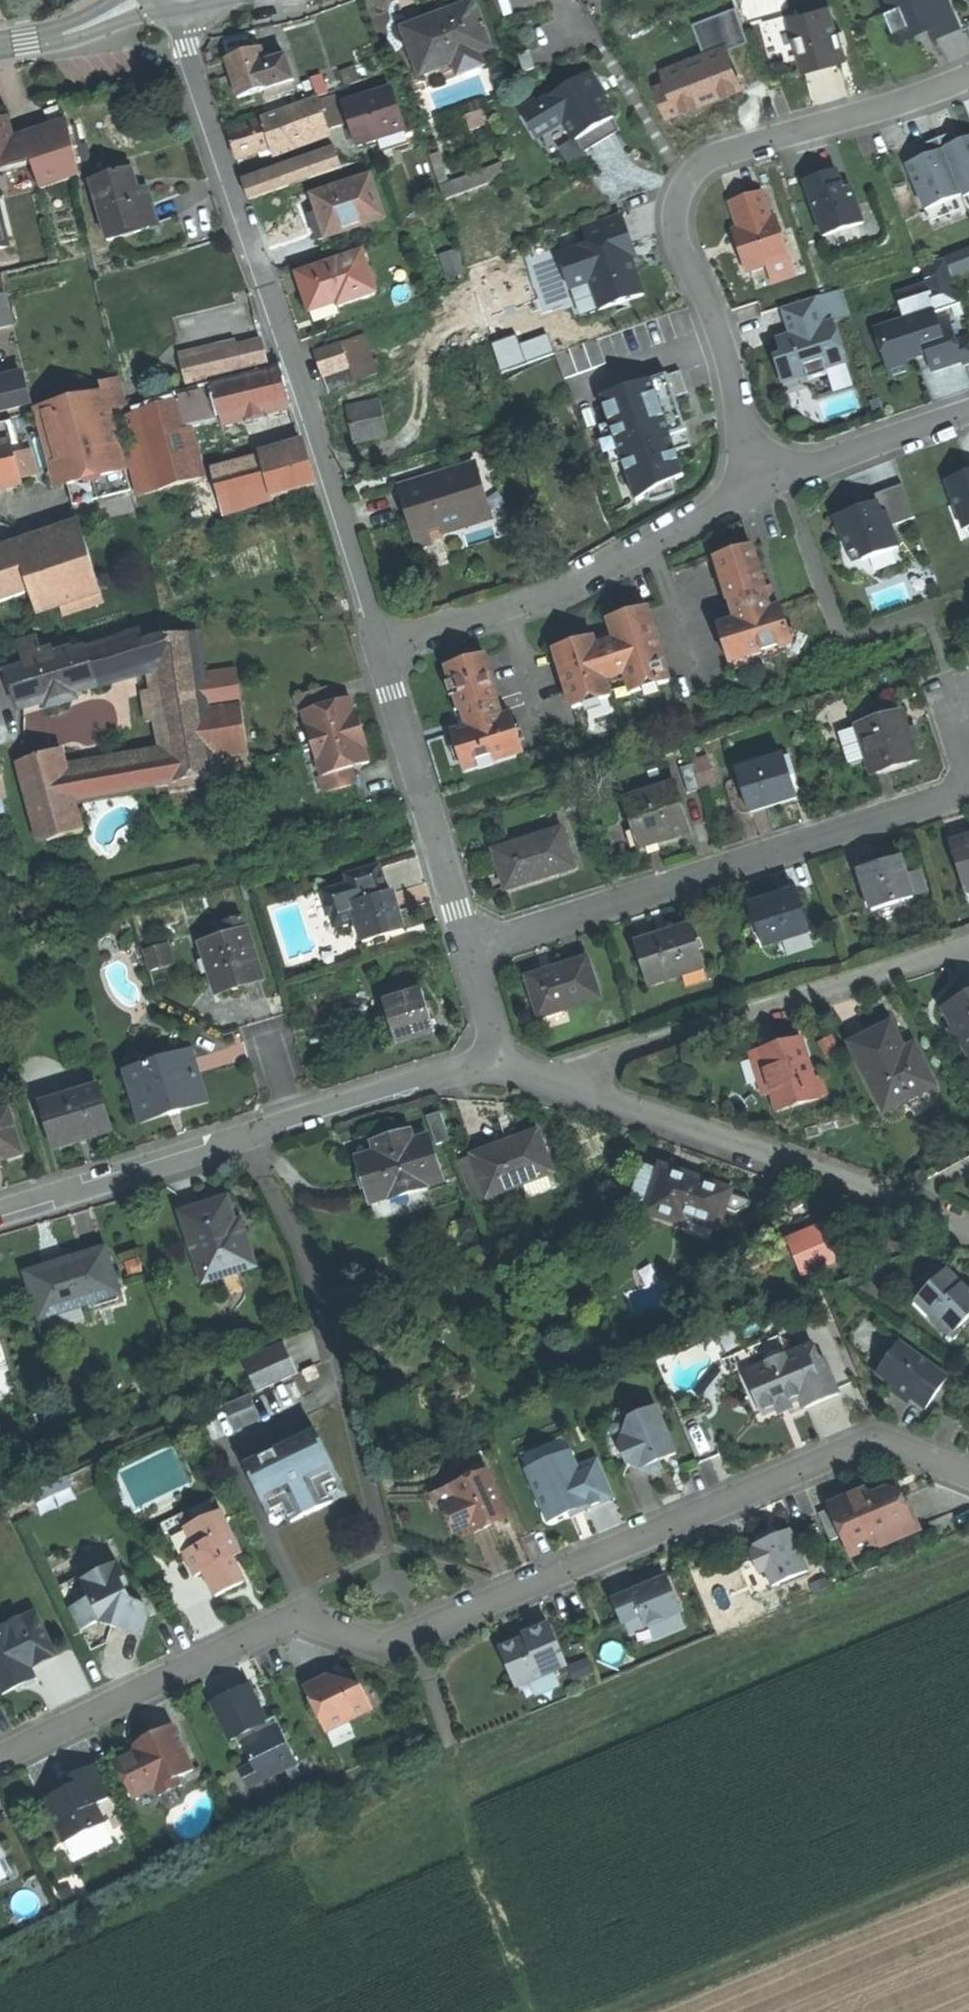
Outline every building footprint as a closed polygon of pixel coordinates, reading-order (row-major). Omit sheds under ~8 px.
[(891,9),(885,11),(894,33),(900,30),(903,38),(922,30),(930,27),(934,37),(962,26),(951,0),(887,0),(891,9)] [(401,28),(419,75),(454,62),(476,54),(489,49),(472,2),(433,16),(401,28)] [(828,6),(788,17),(803,72),(823,67),(829,65),(829,64),(837,62),(834,50),(843,47),(844,47),(840,31),(835,32),(828,6)] [(692,23),(704,56),(665,72),(672,90),(661,94),(668,114),(708,98),(739,86),(724,49),(747,40),(733,7),(692,23)] [(846,59),(843,47),(834,50),(837,62),(846,59)] [(226,59),(238,98),(273,88),(265,63),(260,48),(241,54),(226,59)] [(527,52),(517,55),(523,72),(532,69),(527,52)] [(480,65),(476,54),(454,62),(458,73),(478,66),(480,65)] [(284,57),(265,63),(273,88),(292,81),(284,57)] [(589,73),(521,116),(535,139),(562,122),(574,141),(609,119),(612,117),(594,89),(598,87),(589,73)] [(310,79),(316,97),(325,93),(319,76),(310,79)] [(390,89),(344,104),(351,126),(357,147),(377,141),(404,132),(390,89)] [(59,93),(38,95),(47,133),(67,126),(59,93)] [(316,98),(282,110),(292,140),(326,129),(316,98)] [(464,115),(470,130),(485,124),(480,109),(464,115)] [(269,148),(292,140),(282,110),(259,117),(260,121),(269,148)] [(3,118),(0,119),(0,171),(32,163),(41,188),(79,175),(77,164),(72,147),(67,126),(47,133),(10,145),(3,118)] [(616,130),(609,119),(574,141),(581,152),(602,139),(616,130)] [(260,121),(226,132),(235,159),(269,148),(260,121)] [(581,152),(574,141),(562,122),(535,139),(547,157),(559,150),(569,166),(584,157),(581,152)] [(411,156),(404,132),(377,141),(385,164),(407,157),(411,156)] [(937,139),(961,195),(962,197),(968,194),(968,138),(966,139),(967,142),(959,145),(958,143),(953,132),(937,139)] [(925,209),(961,195),(937,139),(921,146),(927,160),(907,167),(925,209)] [(85,144),(72,147),(77,164),(89,161),(85,144)] [(437,147),(427,151),(432,165),(440,162),(442,161),(437,147)] [(248,200),(338,168),(333,152),(243,184),(248,200)] [(517,157),(483,169),(488,183),(496,180),(522,171),(517,157)] [(432,165),(435,174),(443,171),(440,162),(432,165)] [(483,169),(452,180),(457,194),(488,183),(483,169)] [(91,183),(108,242),(149,231),(139,192),(133,171),(91,183)] [(439,185),(447,182),(443,171),(435,174),(439,185)] [(821,176),(804,182),(822,237),(862,223),(850,188),(842,191),(835,171),(821,176)] [(314,200),(326,237),(383,218),(368,176),(312,195),(314,200)] [(444,199),(457,194),(452,180),(447,182),(439,185),(444,199)] [(148,189),(139,192),(149,231),(159,228),(154,208),(150,193),(148,189)] [(760,192),(729,202),(739,229),(732,232),(745,271),(788,257),(775,217),(769,219),(760,192)] [(318,240),(326,237),(314,200),(305,202),(312,223),(318,240)] [(620,213),(582,227),(589,247),(558,257),(569,289),(590,282),(600,310),(642,295),(630,259),(626,249),(632,247),(620,213)] [(0,215),(0,250),(9,247),(0,215)] [(633,252),(632,247),(626,249),(630,259),(635,257),(633,252)] [(360,253),(297,275),(303,293),(310,312),(336,303),(337,305),(374,293),(360,253)] [(12,318),(2,277),(0,278),(0,321),(12,318)] [(579,317),(600,310),(590,282),(569,289),(579,317)] [(818,296),(782,307),(790,336),(785,337),(787,342),(777,345),(779,352),(781,357),(774,359),(781,382),(806,375),(808,381),(827,375),(825,369),(844,363),(832,323),(827,324),(818,296)] [(874,330),(889,376),(909,369),(904,357),(917,353),(924,350),(931,370),(961,360),(946,316),(935,319),(933,311),(874,330)] [(233,342),(180,354),(186,383),(265,364),(262,351),(259,340),(234,346),(233,342)] [(354,384),(342,344),(316,352),(316,353),(328,392),(354,384)] [(286,406),(278,372),(214,388),(221,416),(222,422),(286,406)] [(679,372),(602,398),(636,500),(681,475),(673,452),(689,446),(684,430),(676,433),(672,423),(680,421),(673,397),(686,393),(679,372)] [(21,407),(15,382),(0,386),(0,412),(21,407)] [(221,416),(214,388),(178,396),(180,401),(187,426),(221,416)] [(58,467),(63,465),(73,502),(130,487),(123,461),(124,461),(105,391),(42,408),(53,447),(58,467)] [(193,448),(187,426),(180,401),(125,417),(133,445),(143,442),(156,491),(182,484),(194,481),(201,479),(193,448)] [(344,408),(350,434),(379,427),(373,401),(344,408)] [(684,430),(680,421),(672,423),(676,433),(684,430)] [(20,479),(17,468),(12,449),(7,423),(0,424),(0,484),(20,479)] [(138,496),(156,491),(143,442),(133,445),(124,447),(138,496)] [(315,485),(304,452),(201,479),(194,481),(195,485),(204,518),(221,513),(233,510),(230,498),(267,488),(270,497),(272,497),(315,485)] [(472,464),(396,487),(403,510),(406,521),(409,520),(417,546),(430,542),(428,533),(439,530),(440,533),(488,519),(472,464)] [(947,482),(962,525),(968,522),(968,474),(966,475),(947,482)] [(193,521),(204,518),(195,485),(183,488),(193,521)] [(272,497),(273,501),(306,490),(315,487),(315,485),(272,497)] [(856,510),(835,518),(839,527),(852,565),(898,548),(890,527),(914,518),(902,485),(873,495),(875,503),(856,510)] [(270,497),(267,488),(230,498),(233,510),(221,513),(223,518),(273,501),(272,497),(270,497)] [(853,502),(856,510),(875,503),(873,495),(862,499),(853,502)] [(900,554),(898,548),(852,565),(839,527),(832,529),(848,573),(900,554)] [(30,591),(38,614),(85,598),(102,592),(92,561),(83,537),(0,565),(0,601),(30,591)] [(729,601),(727,602),(733,619),(733,621),(716,627),(730,664),(783,645),(790,634),(781,606),(777,607),(770,587),(766,588),(752,546),(730,553),(713,559),(729,601)] [(671,682),(647,608),(609,620),(613,631),(577,642),(555,649),(574,708),(612,697),(607,681),(626,675),(633,694),(671,682)] [(86,648),(97,686),(150,670),(146,643),(145,631),(86,648)] [(221,776),(218,754),(249,749),(235,668),(204,673),(198,634),(146,643),(150,670),(154,691),(159,721),(165,761),(169,785),(171,794),(191,791),(189,782),(221,776)] [(4,672),(19,710),(97,686),(86,648),(55,657),(53,650),(42,653),(37,637),(18,643),(25,666),(4,672)] [(461,759),(464,771),(522,753),(511,716),(502,718),(496,700),(498,699),(485,655),(447,667),(451,683),(460,688),(456,697),(460,710),(455,712),(458,721),(461,730),(453,733),(457,746),(465,751),(461,759)] [(327,688),(296,697),(311,745),(362,729),(356,713),(354,714),(352,706),(349,698),(332,703),(327,688)] [(150,723),(159,721),(154,691),(145,692),(148,708),(150,723)] [(876,707),(879,718),(898,712),(894,701),(876,707)] [(45,739),(43,710),(28,711),(30,740),(45,739)] [(864,760),(868,773),(892,765),(915,758),(901,711),(898,712),(879,718),(853,726),(854,728),(864,760)] [(864,760),(854,728),(848,730),(850,735),(837,739),(846,766),(864,760)] [(364,737),(362,729),(311,745),(326,793),(357,783),(352,767),(369,762),(364,746),(367,745),(364,737)] [(249,749),(218,754),(221,776),(252,771),(249,749)] [(83,831),(75,801),(68,779),(64,773),(57,750),(24,760),(47,843),(83,831)] [(789,753),(783,755),(790,776),(796,774),(789,753)] [(737,770),(749,810),(771,803),(796,795),(790,776),(783,755),(737,770)] [(706,758),(692,762),(699,784),(713,779),(706,758)] [(169,785),(165,761),(68,779),(75,801),(169,785)] [(679,766),(687,791),(700,787),(699,784),(692,762),(679,766)] [(623,798),(638,845),(667,836),(687,830),(673,782),(623,798)] [(493,849),(505,889),(540,878),(573,868),(560,828),(493,849)] [(667,836),(638,845),(640,852),(655,847),(670,843),(667,836)] [(964,890),(968,889),(968,837),(949,843),(964,890)] [(861,863),(864,869),(888,862),(886,855),(873,859),(861,863)] [(858,871),(870,909),(912,896),(911,895),(905,876),(900,858),(888,862),(864,869),(858,871)] [(353,905),(388,894),(385,883),(380,867),(347,877),(350,885),(324,893),(332,919),(344,924),(358,920),(353,905)] [(919,871),(905,876),(911,895),(925,890),(919,871)] [(757,923),(764,945),(809,931),(796,891),(773,898),(751,905),(757,923)] [(358,920),(364,943),(405,930),(394,893),(388,894),(353,905),(358,920)] [(228,938),(248,932),(243,918),(224,924),(228,938)] [(755,948),(764,945),(757,923),(749,926),(755,948)] [(634,943),(647,984),(703,966),(691,925),(660,934),(634,943)] [(228,938),(198,948),(207,976),(213,974),(219,992),(241,985),(262,979),(248,932),(228,938)] [(167,945),(155,948),(161,967),(173,963),(167,945)] [(155,948),(142,952),(148,971),(161,967),(155,948)] [(597,998),(584,959),(550,969),(525,977),(537,1015),(576,1003),(576,1005),(597,998)] [(424,992),(385,1003),(397,1044),(414,1039),(436,1032),(424,992)] [(946,1009),(968,1052),(968,997),(946,1009)] [(849,1044),(883,1113),(935,1088),(914,1045),(903,1050),(890,1024),(871,1033),(849,1044)] [(817,1099),(800,1039),(776,1046),(757,1051),(758,1054),(769,1094),(773,1111),(817,1099)] [(174,1112),(205,1102),(190,1054),(129,1073),(143,1121),(174,1112)] [(750,1056),(761,1096),(769,1094),(758,1054),(750,1056)] [(95,1082),(65,1091),(67,1097),(97,1088),(95,1082)] [(67,1097),(42,1104),(55,1147),(59,1146),(80,1140),(109,1131),(97,1088),(67,1097)] [(41,1098),(42,1104),(67,1097),(65,1091),(41,1098)] [(0,1113),(0,1163),(1,1163),(1,1161),(22,1155),(9,1111),(0,1113)] [(441,1114),(426,1119),(436,1147),(450,1142),(441,1114)] [(544,1153),(536,1132),(472,1156),(472,1158),(487,1197),(522,1184),(547,1175),(551,1173),(544,1153)] [(357,1160),(370,1203),(389,1197),(390,1201),(426,1190),(425,1186),(441,1182),(429,1139),(413,1144),(409,1133),(386,1140),(373,1144),(376,1155),(357,1160)] [(487,1197),(472,1158),(458,1163),(473,1202),(487,1197)] [(660,1169),(645,1163),(627,1213),(642,1219),(644,1213),(660,1169)] [(685,1176),(661,1167),(660,1169),(644,1213),(670,1223),(674,1213),(717,1229),(727,1202),(731,1192),(705,1183),(704,1185),(692,1181),(684,1178),(685,1176)] [(547,1175),(522,1184),(528,1199),(552,1189),(547,1175)] [(731,1192),(727,1202),(740,1207),(748,1185),(735,1181),(731,1192)] [(201,1284),(254,1267),(240,1222),(235,1224),(228,1201),(202,1209),(180,1216),(201,1284)] [(118,1295),(104,1250),(61,1263),(25,1274),(39,1319),(118,1295)] [(691,1292),(683,1274),(675,1277),(683,1296),(691,1292)] [(866,1275),(844,1285),(855,1292),(870,1286),(866,1275)] [(968,1321),(968,1296),(968,1297),(959,1288),(947,1275),(922,1299),(937,1314),(931,1320),(950,1340),(968,1321)] [(937,1314),(922,1299),(916,1305),(931,1320),(937,1314)] [(924,1413),(948,1382),(900,1347),(876,1378),(895,1392),(910,1403),(924,1413)] [(256,1393),(296,1375),(284,1348),(244,1366),(256,1393)] [(765,1368),(745,1376),(763,1419),(777,1413),(791,1407),(801,1403),(805,1412),(820,1405),(839,1398),(825,1363),(820,1365),(813,1348),(784,1360),(776,1357),(768,1361),(765,1368)] [(314,1367),(302,1373),(307,1384),(319,1379),(314,1367)] [(910,1403),(895,1392),(892,1396),(899,1401),(907,1407),(910,1403)] [(248,1396),(223,1407),(234,1432),(259,1421),(248,1396)] [(791,1407),(777,1413),(779,1420),(794,1414),(791,1407)] [(676,1458),(657,1411),(630,1422),(619,1449),(627,1469),(650,1478),(657,1475),(663,1473),(659,1465),(676,1458)] [(317,1433),(246,1467),(269,1515),(284,1508),(291,1523),(314,1512),(333,1503),(325,1488),(340,1480),(317,1433)] [(531,1480),(549,1522),(563,1516),(570,1513),(571,1510),(585,1504),(586,1507),(587,1509),(614,1498),(599,1462),(578,1471),(571,1454),(534,1469),(538,1478),(531,1480)] [(528,1471),(531,1480),(538,1478),(534,1469),(528,1471)] [(505,1517),(488,1475),(452,1491),(458,1504),(448,1509),(460,1535),(470,1530),(473,1536),(483,1532),(491,1528),(489,1523),(505,1517)] [(832,1508),(852,1558),(913,1533),(898,1498),(888,1494),(868,1503),(865,1495),(849,1501),(832,1508)] [(159,1526),(165,1540),(185,1531),(197,1525),(200,1517),(208,1521),(219,1515),(213,1501),(159,1526)] [(571,1510),(570,1513),(586,1507),(585,1504),(571,1510)] [(460,1535),(448,1509),(443,1511),(454,1537),(460,1535)] [(240,1558),(219,1515),(208,1521),(200,1517),(197,1525),(185,1531),(195,1551),(184,1556),(195,1579),(203,1575),(215,1600),(230,1593),(244,1586),(233,1562),(240,1558)] [(507,1521),(505,1517),(489,1523),(491,1528),(507,1521)] [(195,1551),(185,1531),(165,1540),(175,1561),(184,1556),(195,1551)] [(807,1575),(791,1535),(773,1541),(771,1534),(763,1537),(757,1540),(750,1556),(759,1578),(766,1575),(772,1589),(807,1575)] [(129,1586),(118,1563),(95,1574),(99,1583),(86,1590),(91,1601),(70,1609),(81,1630),(98,1621),(142,1637),(146,1627),(150,1615),(145,1606),(128,1600),(123,1589),(129,1586)] [(81,1580),(86,1590),(99,1583),(95,1574),(81,1580)] [(654,1591),(669,1585),(667,1581),(652,1587),(654,1591)] [(634,1593),(612,1602),(622,1628),(640,1620),(645,1631),(681,1616),(669,1585),(654,1591),(652,1587),(634,1593)] [(0,1630),(0,1655),(0,1694),(1,1696),(17,1689),(34,1681),(30,1670),(55,1659),(34,1614),(0,1630)] [(566,1667),(549,1627),(532,1634),(534,1638),(525,1642),(501,1652),(516,1688),(566,1667)] [(534,1638),(532,1634),(526,1636),(523,1638),(525,1642),(534,1638)] [(325,1735),(371,1712),(361,1692),(341,1685),(327,1680),(304,1691),(325,1735)] [(265,1725),(248,1690),(227,1701),(212,1708),(230,1743),(234,1741),(239,1751),(242,1749),(252,1769),(259,1784),(296,1766),(278,1729),(269,1734),(265,1725)] [(269,1734),(278,1729),(273,1721),(265,1725),(269,1734)] [(192,1772),(171,1728),(145,1741),(148,1748),(135,1754),(114,1764),(132,1801),(154,1791),(157,1798),(180,1787),(177,1779),(192,1772)] [(93,1805),(112,1797),(96,1765),(82,1772),(71,1777),(76,1787),(62,1793),(43,1803),(63,1844),(103,1825),(93,1805)] [(247,1790),(259,1784),(252,1769),(240,1775),(247,1790)] [(76,1787),(71,1777),(57,1784),(62,1793),(76,1787)]
